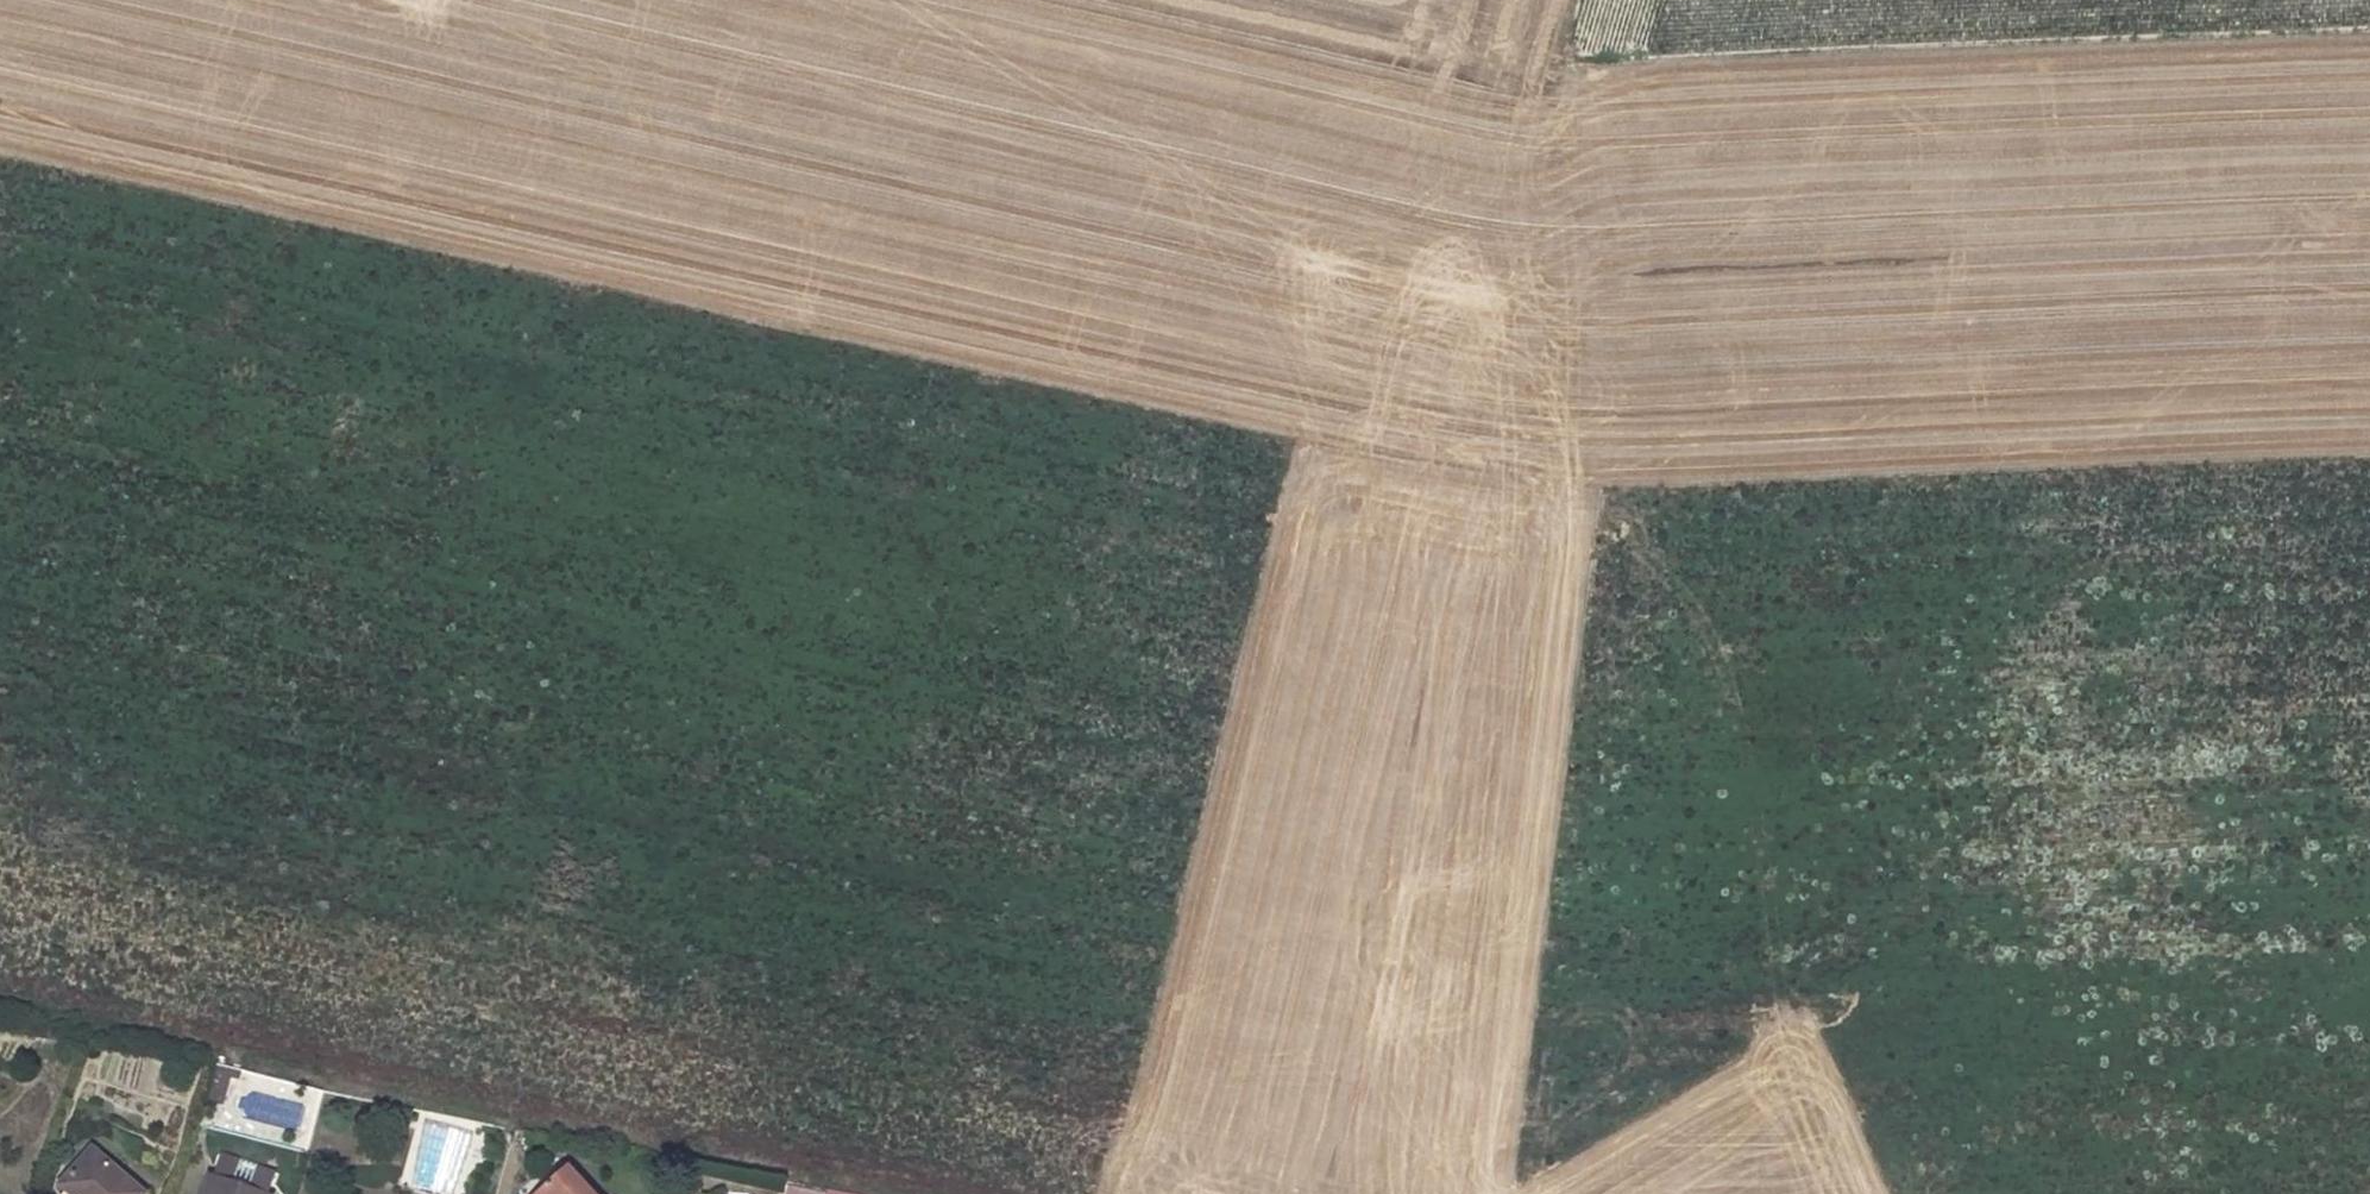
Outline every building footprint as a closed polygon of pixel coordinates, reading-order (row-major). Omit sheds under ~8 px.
[(216,1072),(204,1109),(215,1112),(230,1074),(216,1072)] [(73,1193),(141,1193),(144,1191),(91,1146),(60,1183),(73,1193)] [(277,1170),(214,1151),(209,1170),(271,1189),(277,1170)] [(534,1193),(586,1193),(564,1169),(534,1193)] [(209,1170),(201,1193),(269,1193),(271,1189),(209,1170)]
